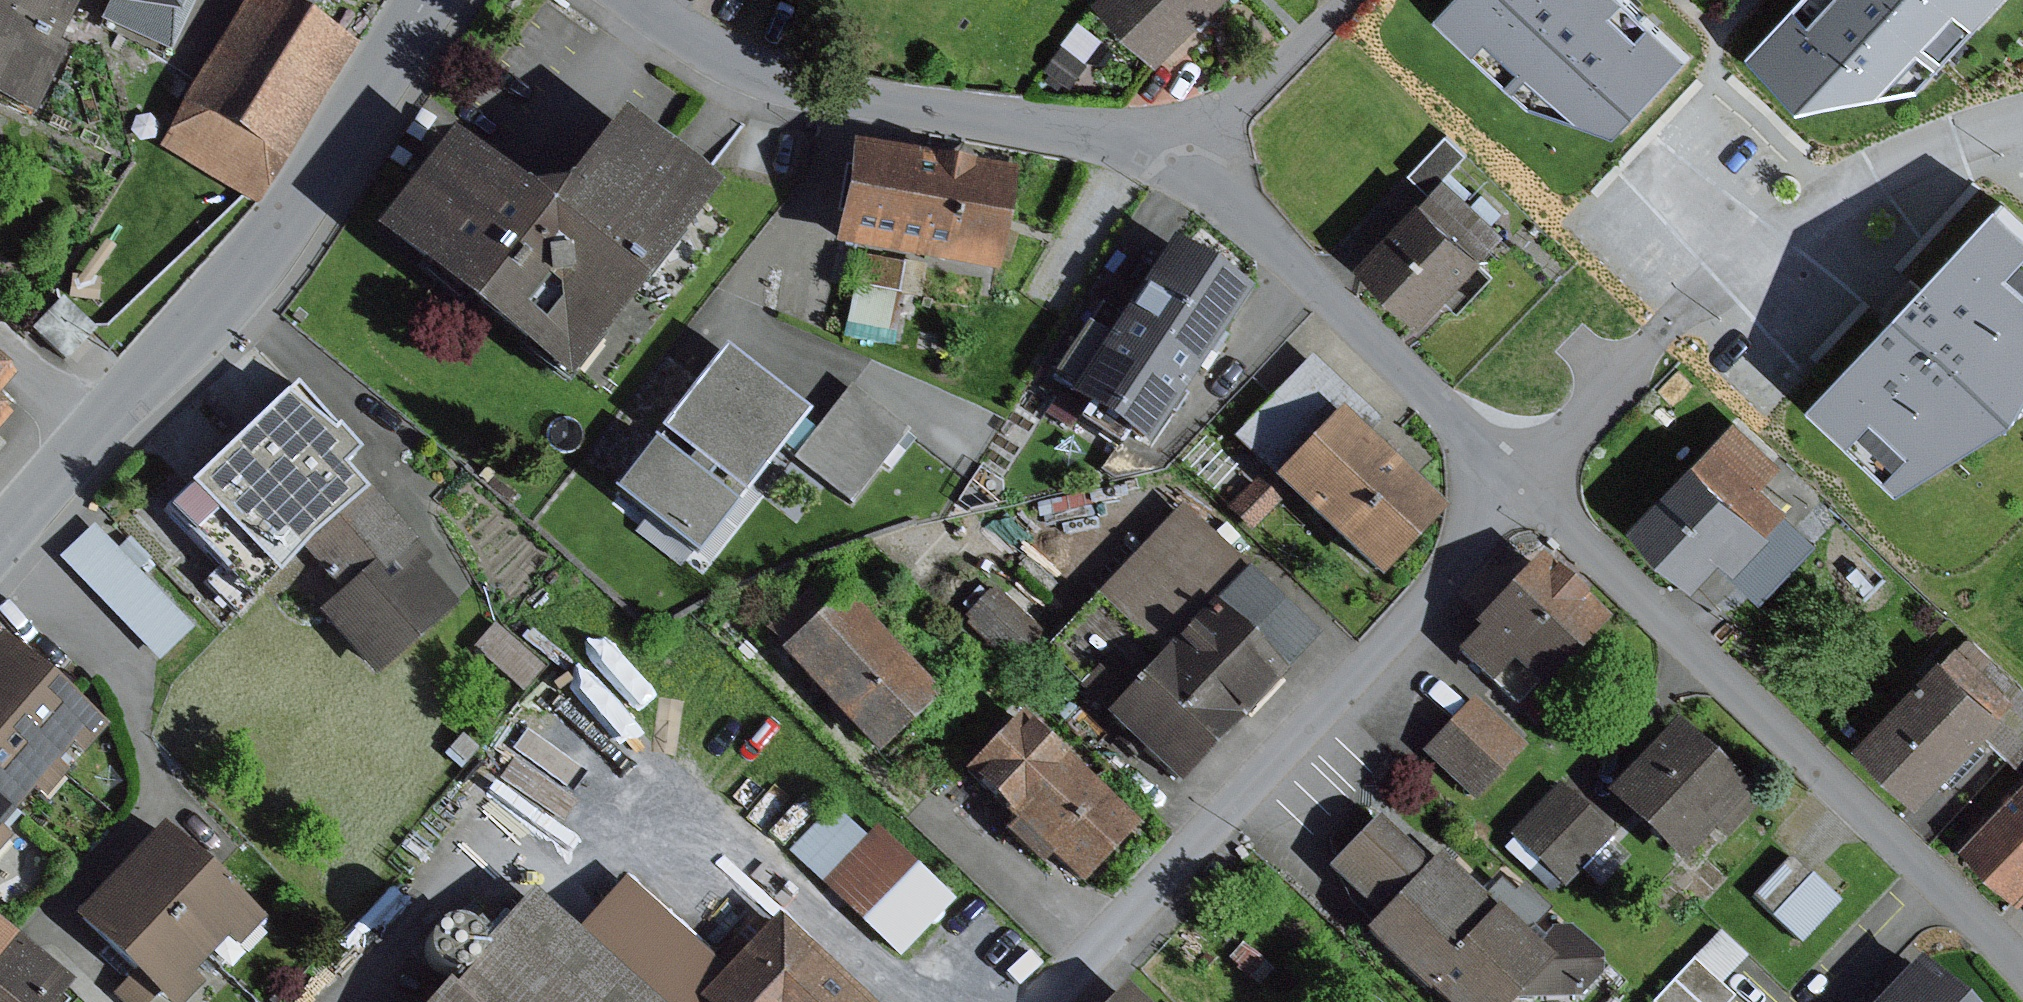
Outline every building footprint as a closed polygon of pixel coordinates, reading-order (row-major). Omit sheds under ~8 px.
[(32,117),(65,48),(56,44),(77,0),(0,0),(0,102),(32,117)] [(178,9),(182,0),(128,0),(178,9)] [(287,0),(250,0),(163,145),(256,210),(359,44),(287,0)] [(1165,54),(1220,0),(1111,0),(1165,54)] [(1698,48),(1645,0),(1450,0),(1441,10),(1540,104),(1627,126),(1698,48)] [(1754,52),(1812,101),(1928,85),(2004,0),(1804,0),(1754,52)] [(1079,21),(1063,45),(1089,63),(1106,39),(1079,21)] [(1063,45),(1047,67),(1073,86),(1089,63),(1063,45)] [(527,190),(449,133),(373,230),(566,383),(720,181),(687,157),(663,138),(623,108),(562,183),(527,190)] [(1432,193),(1450,174),(1468,154),(1446,134),(1411,173),(1432,193)] [(1013,171),(852,143),(834,245),(995,273),(1013,171)] [(1432,193),(1366,262),(1426,318),(1509,230),(1450,174),(1432,193)] [(1823,404),(1910,483),(2022,413),(2022,207),(2008,193),(1914,300),(1823,404)] [(1172,236),(1125,309),(1204,360),(1251,287),(1172,236)] [(902,262),(847,254),(843,281),(898,290),(902,262)] [(895,297),(853,290),(848,322),(890,329),(895,297)] [(62,295),(34,325),(68,357),(95,327),(62,295)] [(1204,360),(1125,309),(1109,333),(1087,320),(1052,376),(1072,388),(1067,396),(1150,446),(1204,360)] [(804,409),(722,346),(659,427),(666,432),(658,442),(651,437),(611,488),(695,553),(736,501),(727,495),(735,485),(741,490),(804,409)] [(1233,437),(1275,477),(1340,408),(1352,396),(1309,356),(1233,437)] [(11,376),(0,366),(0,388),(11,376)] [(188,485),(164,507),(220,568),(205,581),(239,612),(303,544),(365,490),(341,466),(360,451),(291,385),(188,485)] [(913,430),(852,386),(793,466),(854,510),(913,430)] [(1340,408),(1275,477),(1379,576),(1444,507),(1340,408)] [(1737,417),(1701,456),(1775,526),(1788,512),(1790,510),(1764,485),(1785,462),(1737,417)] [(1118,444),(1103,467),(1114,477),(1154,469),(1118,444)] [(1697,452),(1631,522),(1698,585),(1719,563),(1730,551),(1745,565),(1779,530),(1775,526),(1701,456),(1697,452)] [(1257,478),(1230,505),(1252,527),(1280,500),(1257,478)] [(365,490),(303,544),(343,588),(317,610),(376,677),(458,603),(424,566),(433,558),(372,487),(365,490)] [(1097,593),(1162,655),(1247,567),(1181,505),(1097,593)] [(1820,543),(1788,512),(1775,526),(1779,530),(1745,565),(1730,551),(1719,563),(1762,604),(1820,543)] [(96,523),(61,557),(160,660),(195,626),(96,523)] [(1479,627),(1458,649),(1517,703),(1539,680),(1545,686),(1611,617),(1540,551),(1472,623),(1479,627)] [(1317,635),(1247,567),(1162,655),(1136,681),(1108,654),(1076,686),(1176,782),(1317,635)] [(994,585),(960,619),(1008,667),(1042,632),(994,585)] [(941,695),(846,591),(781,649),(876,753),(941,695)] [(494,623),(473,646),(523,689),(543,666),(494,623)] [(1856,745),(1917,802),(1982,731),(2022,769),(2022,682),(1965,628),(1856,745)] [(57,760),(70,744),(83,754),(107,726),(0,638),(0,713),(57,760)] [(1527,745),(1476,697),(1425,750),(1476,799),(1527,745)] [(1024,711),(966,773),(1015,819),(1004,831),(1041,866),(1052,855),(1083,884),(1142,822),(1024,711)] [(17,800),(29,785),(46,799),(70,770),(57,760),(0,713),(0,786),(17,800)] [(1753,789),(1679,718),(1608,792),(1682,863),(1715,829),(1726,839),(1759,805),(1748,794),(1753,789)] [(462,734),(444,755),(461,769),(478,749),(462,734)] [(1616,836),(1560,783),(1511,834),(1514,837),(1504,848),(1552,894),(1563,883),(1567,887),(1616,836)] [(0,786),(0,823),(17,800),(0,786)] [(1962,854),(2022,910),(2022,788),(1962,854)] [(955,897),(878,823),(866,836),(833,805),(790,850),(900,955),(955,897)] [(1376,913),(1429,858),(1380,812),(1327,867),(1376,913)] [(162,820),(116,870),(207,956),(227,936),(237,946),(265,917),(162,820)] [(10,837),(0,829),(0,849),(10,837)] [(1439,845),(1429,858),(1376,913),(1362,930),(1442,1001),(1511,1001),(1516,997),(1580,996),(1603,972),(1603,954),(1572,928),(1552,927),(1542,938),(1439,845)] [(1789,856),(1752,897),(1803,944),(1841,903),(1789,856)] [(75,914),(135,971),(114,993),(123,1001),(151,1001),(159,994),(167,1001),(189,1001),(205,985),(191,973),(207,956),(116,870),(75,914)] [(574,931),(652,1001),(692,1001),(724,967),(625,875),(574,931)] [(534,892),(433,1001),(652,1001),(574,931),(534,892)] [(778,914),(724,967),(692,1001),(869,1001),(778,914)] [(438,965),(446,967),(454,967),(461,965),(467,960),(472,953),(474,946),(473,937),(470,930),(464,924),(457,920),(449,919),(441,920),(434,924),(428,930),(425,938),(425,946),(427,954),(432,960),(438,965)] [(0,923),(0,953),(15,935),(0,923)] [(1720,931),(1694,959),(1721,984),(1747,956),(1720,931)] [(15,935),(0,953),(0,1001),(55,1001),(72,981),(15,935)] [(1920,954),(1875,1001),(1971,1001),(1920,954)] [(1694,959),(1655,1001),(1732,1001),(1736,998),(1721,984),(1694,959)] [(1125,984),(1108,1001),(1144,1001),(1125,984)]
